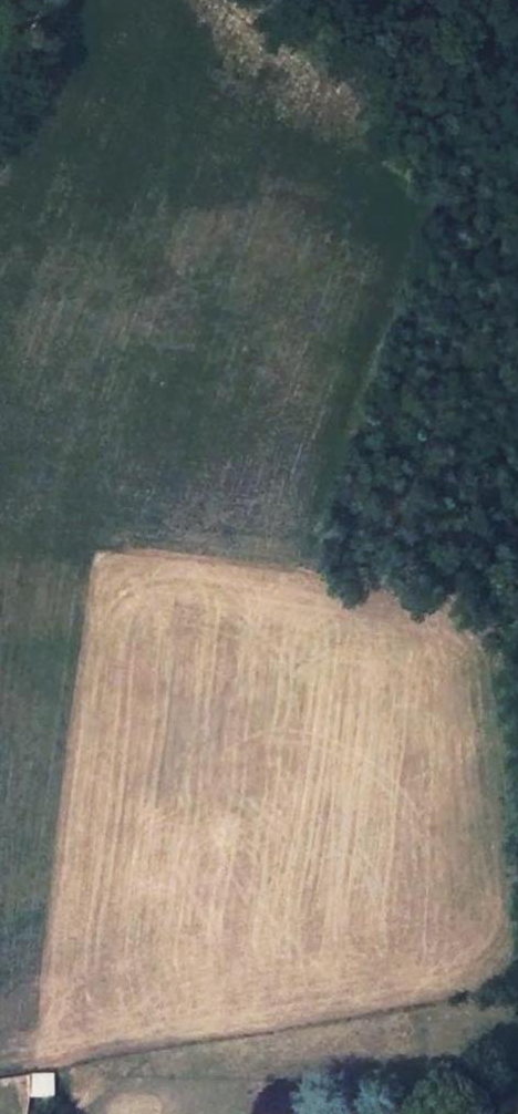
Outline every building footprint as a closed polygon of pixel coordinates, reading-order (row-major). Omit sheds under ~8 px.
[(31,1077),(29,1077),(27,1093),(72,1092),(73,1075),(31,1077)]
